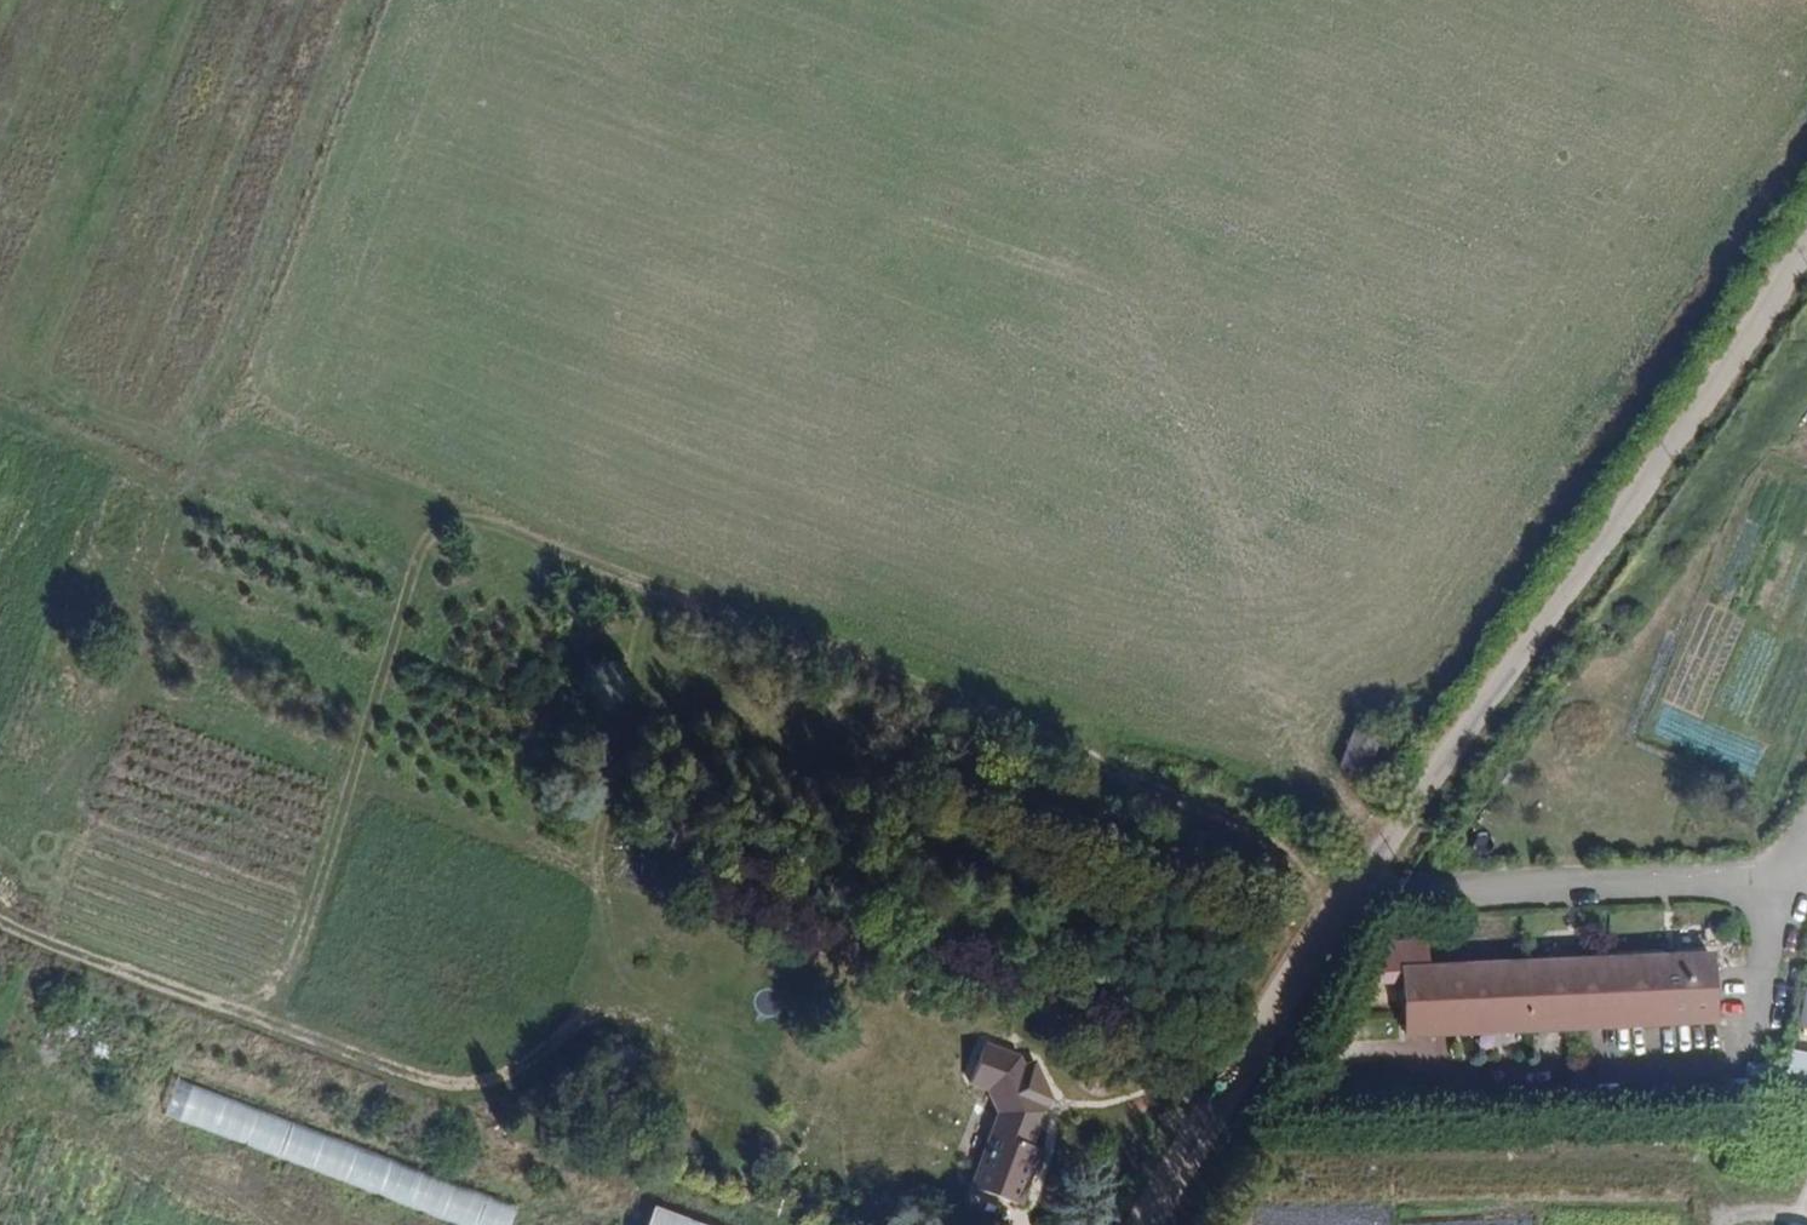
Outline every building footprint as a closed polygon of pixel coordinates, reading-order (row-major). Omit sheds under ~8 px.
[(1349,729),(1336,766),(1363,775),(1375,738),(1349,729)] [(1731,1011),(1728,945),(1416,958),(1419,1024),(1731,1011)] [(1795,1031),(1806,1033),(1806,993),(1800,992),(1795,1031)] [(1034,1059),(987,1045),(977,1083),(990,1094),(1000,1116),(969,1201),(1022,1223),(1046,1150),(1048,1109),(1053,1098),(1034,1059)] [(1786,1048),(1778,1080),(1806,1087),(1806,1053),(1786,1048)] [(484,1224),(515,1224),(523,1197),(176,1090),(164,1126),(484,1224)]
